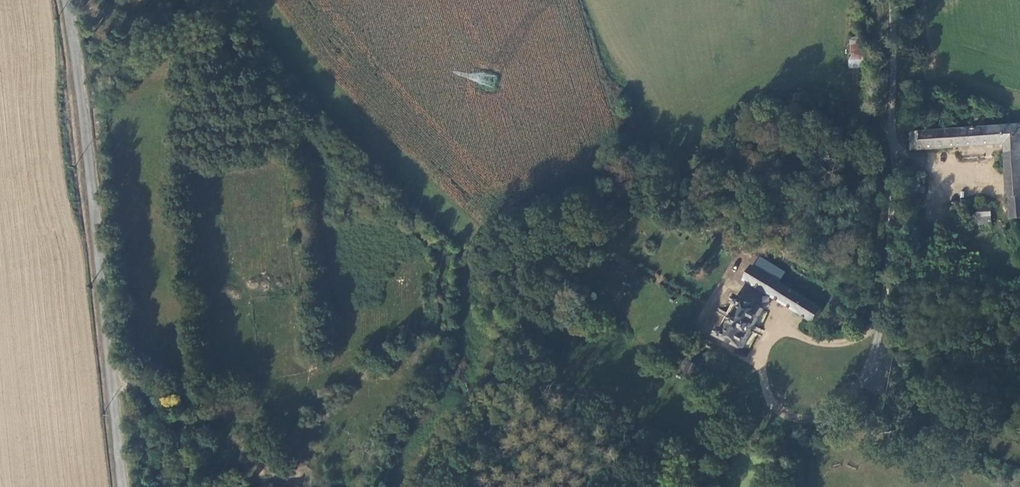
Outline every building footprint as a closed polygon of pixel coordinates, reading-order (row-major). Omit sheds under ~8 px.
[(866,38),(850,37),(850,69),(866,70),(866,38)] [(923,130),(924,149),(994,145),(993,127),(985,127),(984,119),(974,119),(975,127),(923,130)] [(994,145),(1008,144),(1013,218),(1019,218),(1019,125),(993,127),(994,145)] [(912,131),(912,149),(924,149),(923,130),(912,131)] [(629,197),(617,190),(611,200),(623,207),(629,197)] [(992,208),(979,208),(979,216),(993,216),(992,208)] [(680,224),(693,232),(699,221),(686,214),(680,224)] [(772,260),(765,273),(781,283),(789,269),(772,260)] [(821,306),(812,301),(796,291),(781,283),(765,273),(754,266),(746,281),(813,321),(821,306)] [(796,291),(812,301),(816,293),(799,284),(796,291)] [(764,307),(738,293),(733,302),(738,305),(726,327),(721,325),(716,334),(743,348),(764,307)] [(689,359),(700,366),(703,360),(692,353),(689,359)] [(689,359),(681,369),(694,376),(700,366),(689,359)] [(254,448),(251,446),(247,445),(244,447),(243,451),(243,455),(246,457),(250,457),(253,455),(255,452),(254,448)]
